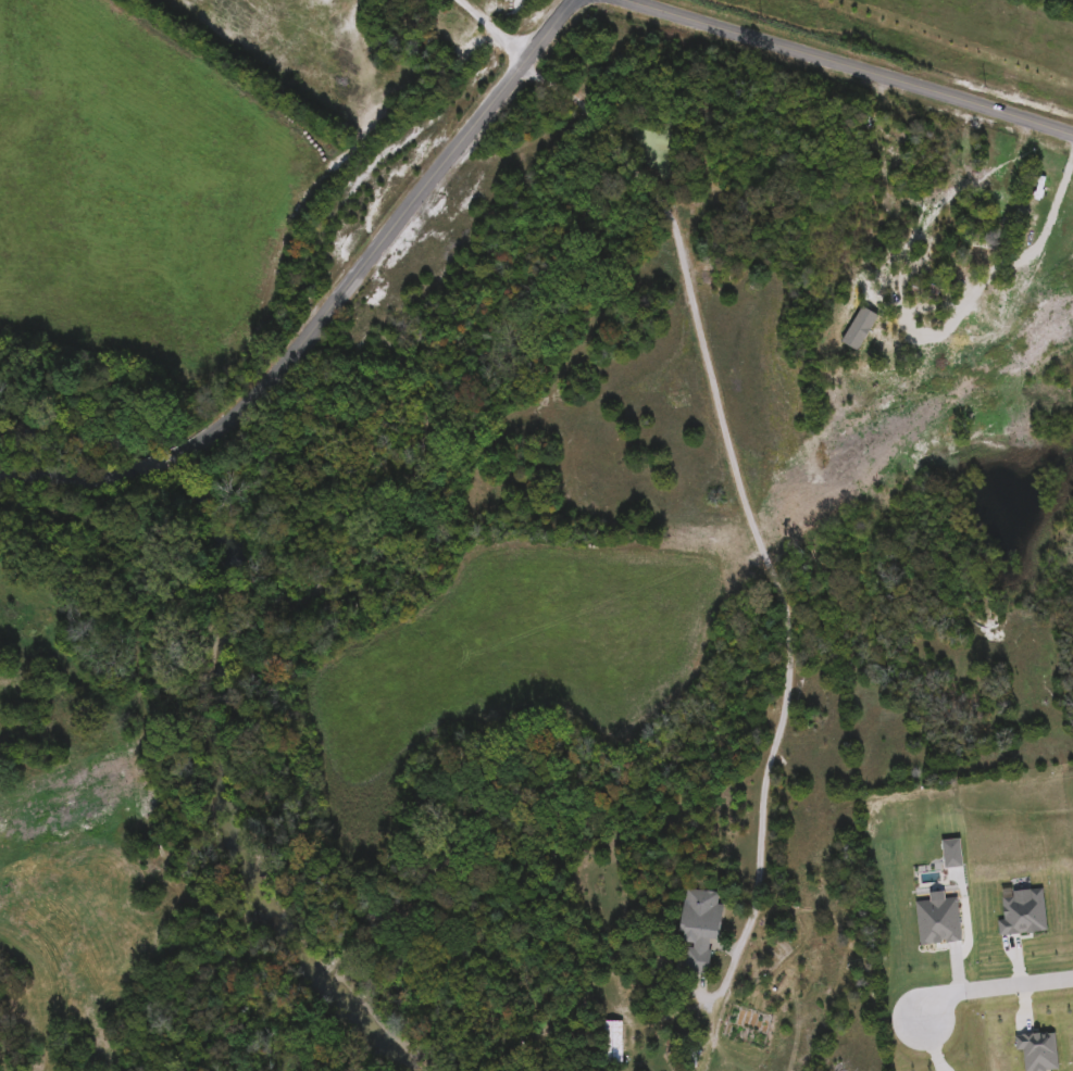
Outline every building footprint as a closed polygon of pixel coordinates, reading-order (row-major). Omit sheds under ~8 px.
[(963,866),(960,837),(943,840),(946,868),(963,866)] [(682,972),(686,943),(674,942),(683,886),(720,893),(718,903),(725,904),(720,937),(710,936),(703,975),(682,972)] [(1048,930),(1043,887),(1031,889),(1012,890),(1012,896),(1003,897),(1006,920),(999,920),(1001,934),(1026,932),(1030,934),(1031,932),(1048,930)] [(962,941),(958,896),(945,897),(944,890),(929,892),(929,899),(915,902),(921,945),(962,941)] [(1046,1069),(1046,1070),(1034,1070),(1026,1070),(1024,1048),(1016,1049),(1015,1035),(1048,1032),(1049,1033),(1055,1033),(1058,1068),(1046,1069)]
